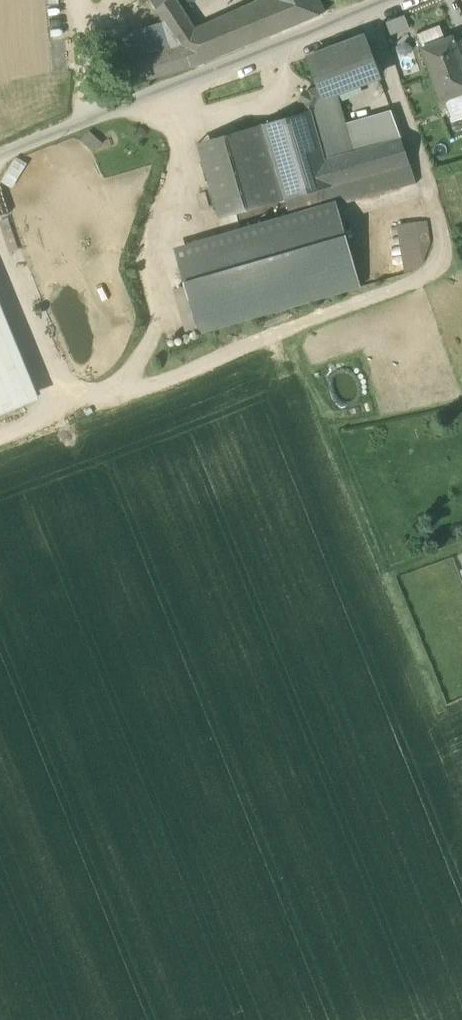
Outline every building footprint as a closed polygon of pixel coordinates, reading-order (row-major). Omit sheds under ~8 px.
[(156,10),(166,0),(150,0),(156,10)] [(176,0),(166,0),(156,10),(167,27),(187,18),(176,0)] [(252,4),(269,36),(325,13),(319,0),(262,0),(252,4)] [(252,4),(232,13),(247,45),(269,36),(252,4)] [(195,30),(175,39),(180,47),(193,67),(193,68),(247,45),(232,13),(195,30)] [(404,15),(385,23),(391,37),(410,29),(404,15)] [(167,27),(171,32),(175,39),(195,30),(187,18),(167,27)] [(416,35),(422,49),(445,41),(440,26),(416,35)] [(138,43),(143,58),(180,47),(175,39),(171,32),(138,43)] [(320,90),(323,98),(334,94),(378,77),(363,37),(308,58),(320,90)] [(431,75),(461,64),(454,45),(452,38),(445,41),(422,49),(431,75)] [(193,67),(180,47),(143,58),(105,70),(112,92),(193,67)] [(431,75),(441,102),(444,101),(461,94),(461,64),(431,75)] [(305,106),(312,94),(304,89),(297,102),(305,106)] [(308,111),(317,141),(346,132),(343,123),(334,94),(323,98),(320,90),(312,94),(305,106),(307,112),(308,111)] [(444,101),(451,119),(461,115),(461,94),(444,101)] [(346,132),(352,153),(375,146),(372,134),(397,127),(391,110),(343,123),(346,132)] [(307,112),(262,125),(285,201),(330,187),(410,164),(409,161),(402,142),(403,142),(402,139),(401,139),(375,146),(352,153),(323,162),(317,141),(308,111),(307,112)] [(219,220),(285,201),(262,125),(197,144),(219,220)] [(372,134),(375,146),(401,139),(397,127),(372,134)] [(352,153),(346,132),(317,141),(323,162),(352,153)] [(14,156),(4,182),(16,187),(26,161),(14,156)] [(416,182),(410,164),(330,187),(285,201),(289,218),(416,182)] [(174,249),(181,273),(342,226),(336,202),(174,249)] [(397,225),(404,273),(418,269),(425,259),(431,243),(427,221),(397,225)] [(185,287),(197,330),(359,283),(342,226),(181,273),(185,287)] [(360,287),(359,283),(197,330),(199,334),(360,287)] [(185,334),(197,330),(185,287),(173,290),(185,334)] [(39,399),(0,304),(0,416),(39,399)]
